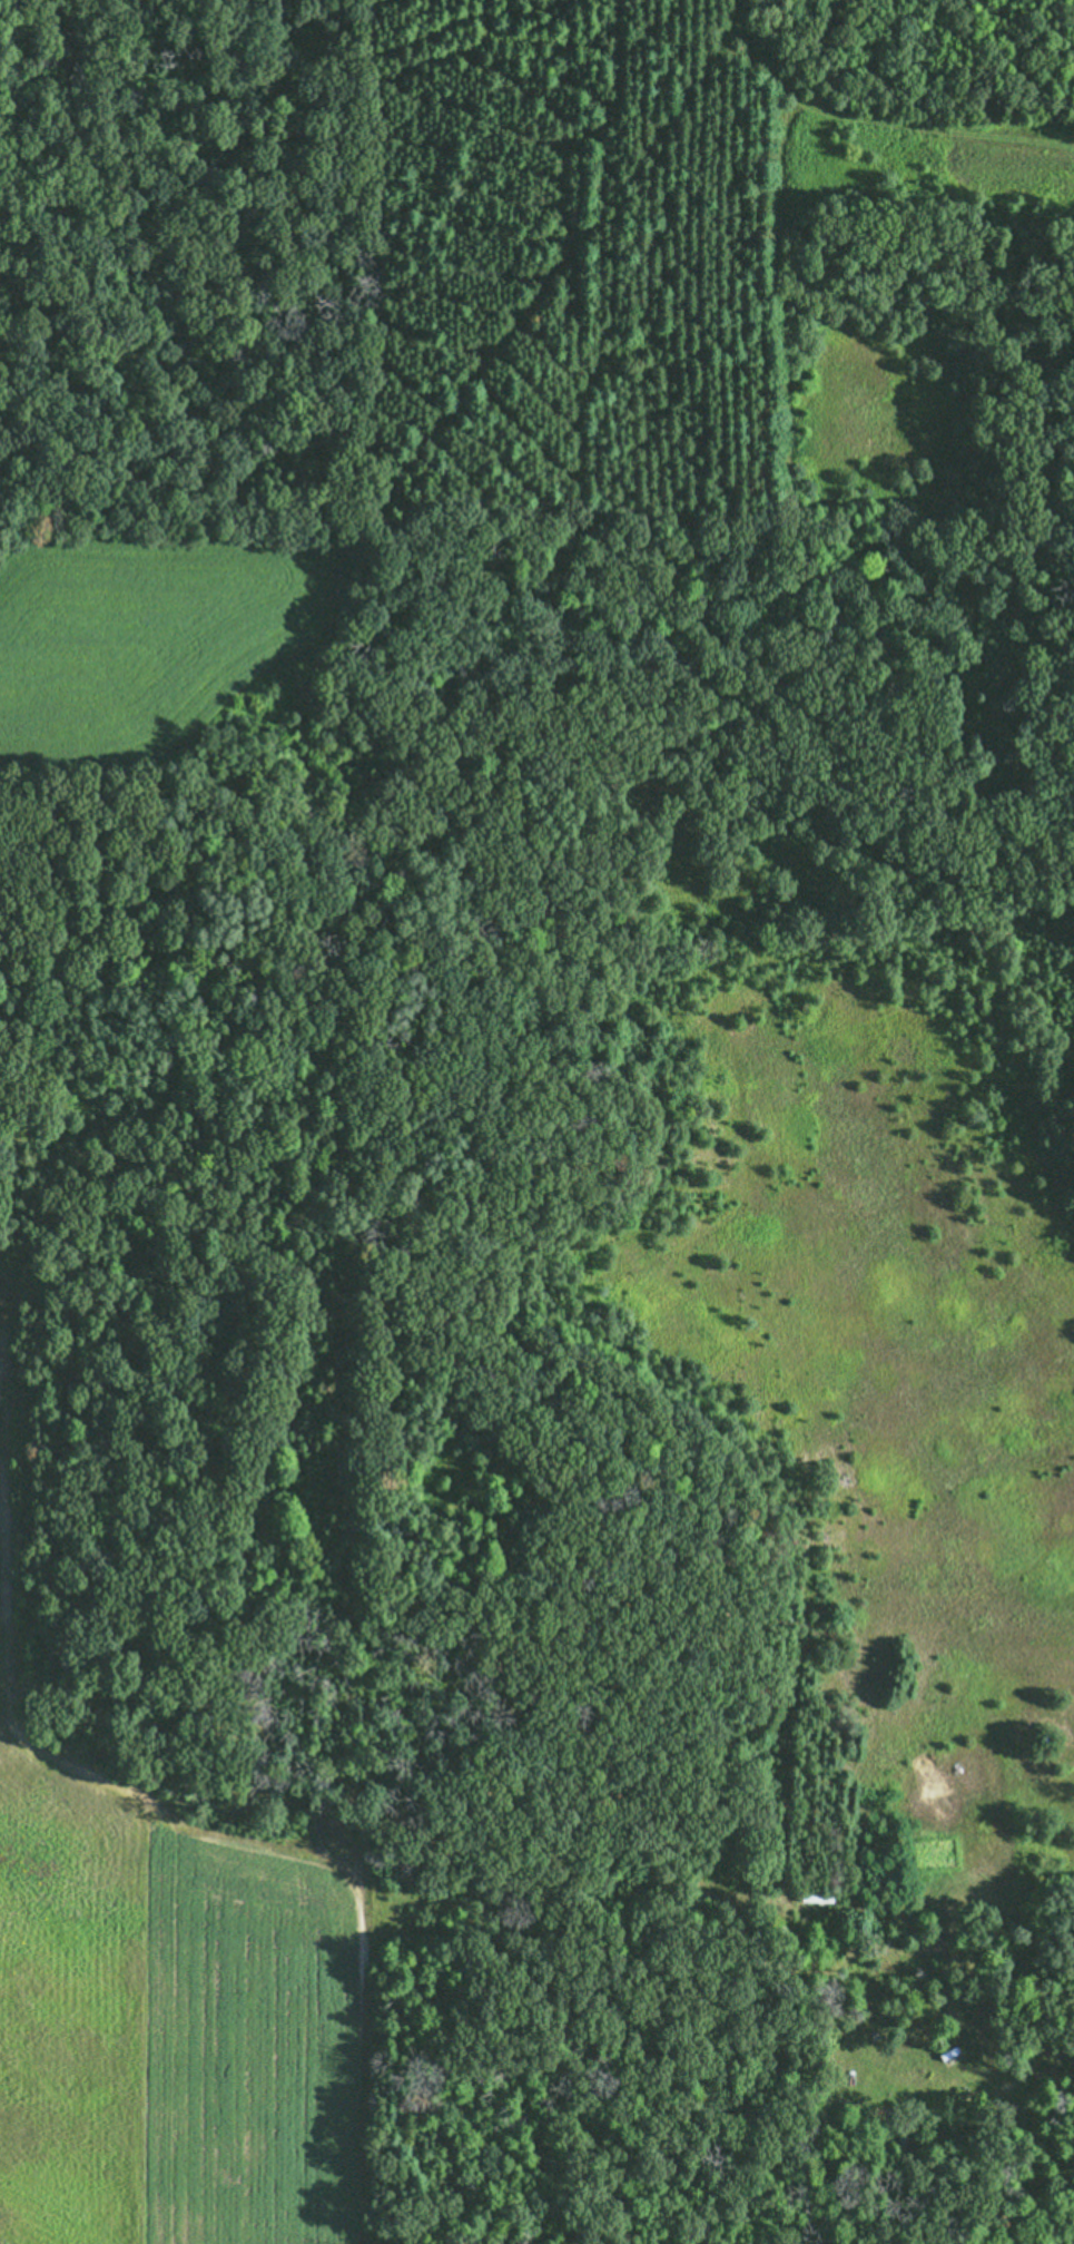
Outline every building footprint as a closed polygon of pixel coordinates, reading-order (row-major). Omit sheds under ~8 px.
[(832,1895),(802,1895),(802,1903),(832,1903),(832,1895)]
